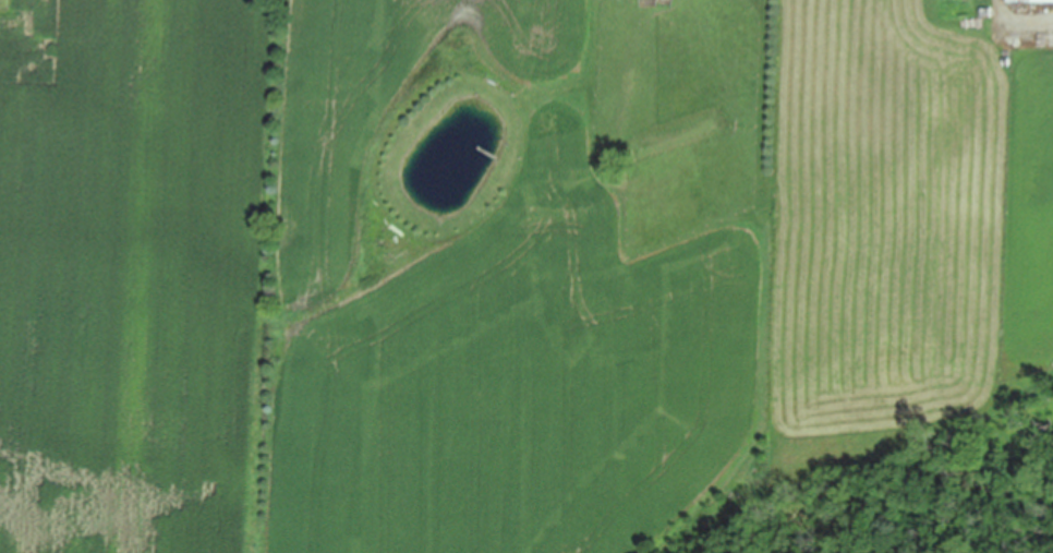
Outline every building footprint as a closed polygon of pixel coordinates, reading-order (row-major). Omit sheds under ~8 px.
[(982,14),(982,5),(991,5),(991,14),(982,14)]
